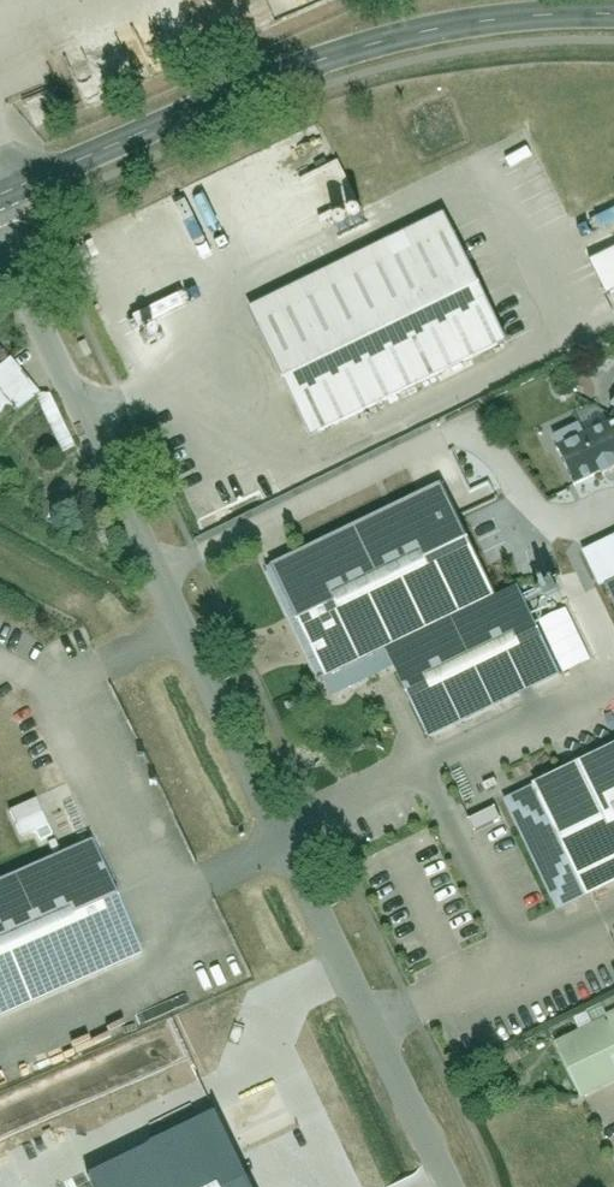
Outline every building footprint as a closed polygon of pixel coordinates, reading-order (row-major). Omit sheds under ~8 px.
[(445,215),(250,311),(312,437),(507,341),(445,215)] [(582,259),(600,294),(613,287),(613,243),(582,259)] [(34,399),(12,359),(0,366),(0,418),(34,399)] [(578,483),(613,466),(613,416),(611,419),(559,444),(578,483)] [(389,654),(430,741),(561,680),(516,584),(496,593),(443,481),(259,567),(315,688),(389,654)] [(571,556),(589,598),(602,592),(613,622),(613,538),(571,556)] [(502,802),(557,916),(613,889),(613,748),(502,802)] [(5,807),(16,838),(46,828),(35,797),(5,807)] [(143,955),(92,840),(0,880),(0,1017),(143,955)] [(613,1082),(613,1015),(554,1044),(581,1098),(613,1082)] [(88,1176),(93,1186),(248,1186),(216,1117),(88,1176)]
